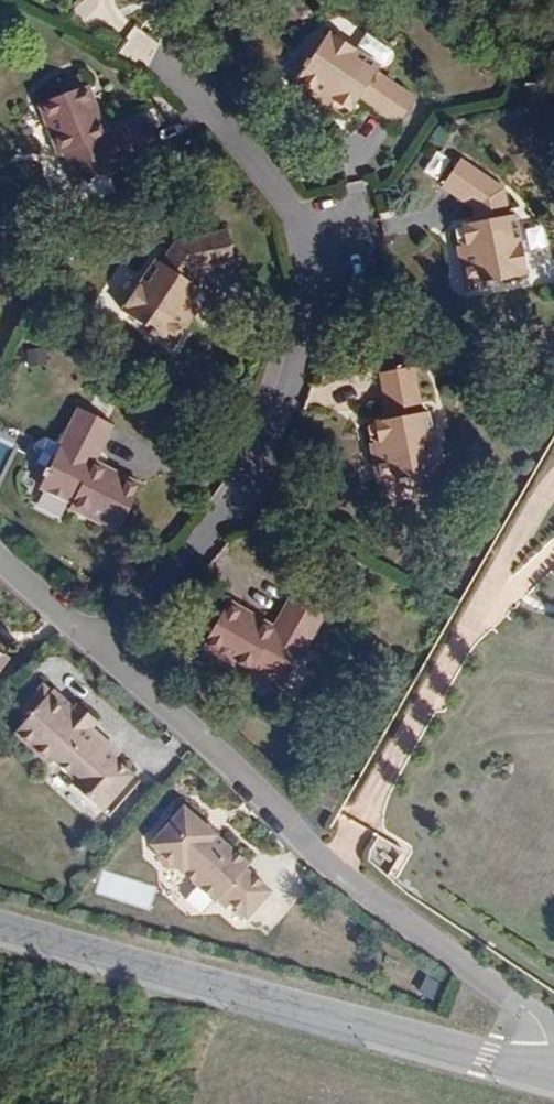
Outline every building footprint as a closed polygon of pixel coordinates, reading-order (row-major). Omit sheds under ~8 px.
[(148,59),(158,41),(134,27),(123,46),(148,59)] [(375,79),(379,73),(382,68),(331,33),(297,84),(317,96),(320,96),(323,94),(326,92),(333,97),(331,99),(331,106),(343,115),(353,113),(362,99),(367,93),(378,101),(374,107),(399,124),(416,99),(391,82),(388,88),(375,79)] [(391,82),(379,73),(375,79),(388,88),(391,82)] [(160,154),(146,120),(108,135),(101,138),(96,125),(103,122),(89,88),(82,90),(77,78),(60,84),(65,97),(40,107),(59,154),(66,152),(80,185),(160,154)] [(378,101),(367,93),(362,99),(374,107),(378,101)] [(108,135),(103,122),(96,125),(101,138),(108,135)] [(426,172),(440,180),(452,157),(437,150),(426,172)] [(546,271),(528,212),(521,214),(515,216),(510,200),(516,198),(513,185),(466,160),(453,189),(487,207),(494,205),(498,221),(492,222),(478,227),(472,234),(476,248),(477,249),(480,251),(483,251),(486,251),(488,259),(487,259),(482,265),(489,288),(546,271)] [(521,214),(516,198),(510,200),(515,216),(521,214)] [(498,221),(494,205),(487,207),(492,222),(498,221)] [(203,292),(190,283),(184,279),(193,266),(199,269),(237,262),(232,231),(183,240),(173,253),(178,257),(169,270),(165,266),(159,262),(124,313),(174,347),(187,328),(185,320),(182,319),(187,312),(189,313),(197,314),(206,300),(203,292)] [(169,270),(178,257),(173,253),(165,266),(169,270)] [(190,283),(199,269),(193,266),(184,279),(190,283)] [(437,472),(426,411),(419,412),(413,414),(410,398),(416,398),(410,367),(381,373),(386,403),(393,402),(396,417),(388,418),(375,420),(372,422),(367,428),(370,443),(375,446),(379,445),(382,453),(378,453),(373,459),(378,482),(437,472)] [(419,412),(416,398),(410,398),(413,414),(419,412)] [(396,417),(393,402),(386,403),(388,418),(396,417)] [(102,479),(89,474),(93,466),(112,431),(79,413),(40,489),(72,507),(69,513),(113,536),(138,491),(105,473),(102,479)] [(105,473),(93,466),(89,474),(102,479),(105,473)] [(280,686),(323,612),(292,594),(271,629),(266,637),(255,630),(259,623),(227,604),(200,649),(245,674),(249,668),(280,686)] [(271,629),(259,623),(255,630),(266,637),(271,629)] [(110,759),(82,735),(88,730),(94,723),(74,704),(70,708),(50,690),(47,693),(39,685),(19,707),(25,714),(10,732),(49,767),(53,763),(73,782),(70,786),(100,814),(131,779),(110,759)] [(82,735),(110,759),(116,754),(88,730),(82,735)] [(200,831),(180,810),(144,845),(150,851),(150,859),(160,869),(167,870),(168,869),(205,907),(207,905),(215,913),(219,909),(235,925),(261,900),(236,875),(240,872),(208,839),(206,841),(198,832),(200,831)] [(376,839),(368,865),(393,873),(401,847),(376,839)] [(420,992),(435,1000),(444,983),(428,975),(420,992)]
